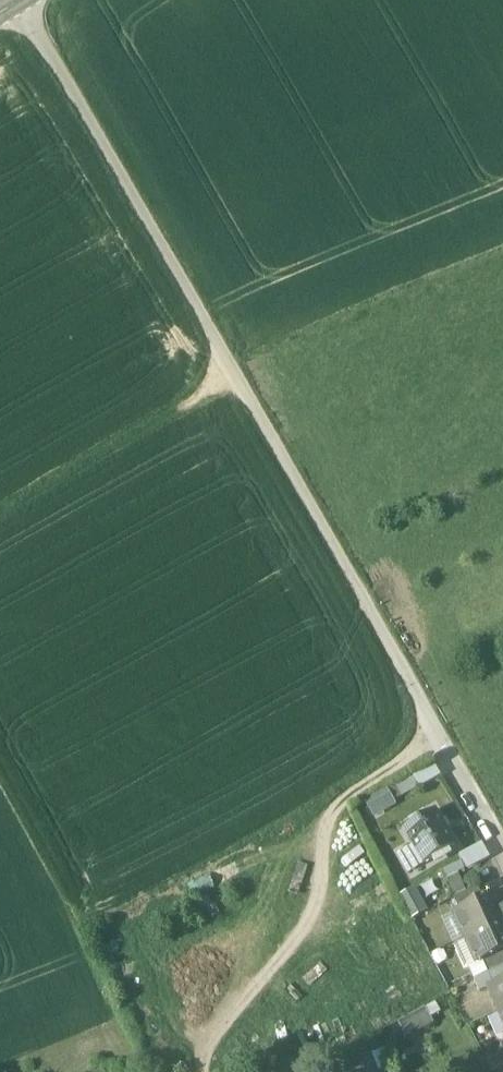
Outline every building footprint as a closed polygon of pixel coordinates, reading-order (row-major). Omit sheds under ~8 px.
[(415,776),(395,787),(400,798),(421,787),(415,776)] [(396,803),(388,790),(367,802),(375,816),(396,803)] [(435,811),(405,829),(409,835),(408,836),(414,846),(415,845),(426,864),(456,846),(435,811)] [(459,855),(467,870),(490,858),(483,843),(459,855)] [(370,854),(356,861),(366,882),(380,876),(370,854)] [(445,881),(454,899),(467,892),(458,875),(445,881)] [(467,892),(454,899),(459,910),(483,899),(477,887),(467,892)] [(414,890),(401,897),(413,919),(426,912),(414,890)] [(454,913),(466,938),(502,921),(502,905),(497,893),(483,899),(459,910),(454,913)] [(466,938),(478,964),(483,961),(502,952),(502,921),(466,938)] [(483,961),(488,973),(502,967),(502,952),(483,961)] [(489,975),(494,985),(502,981),(502,968),(489,975)] [(489,987),(500,1011),(502,1010),(502,981),(494,985),(489,987)] [(402,1019),(410,1036),(439,1023),(431,1006),(402,1019)] [(485,1059),(492,1071),(502,1067),(502,1052),(485,1059)]
